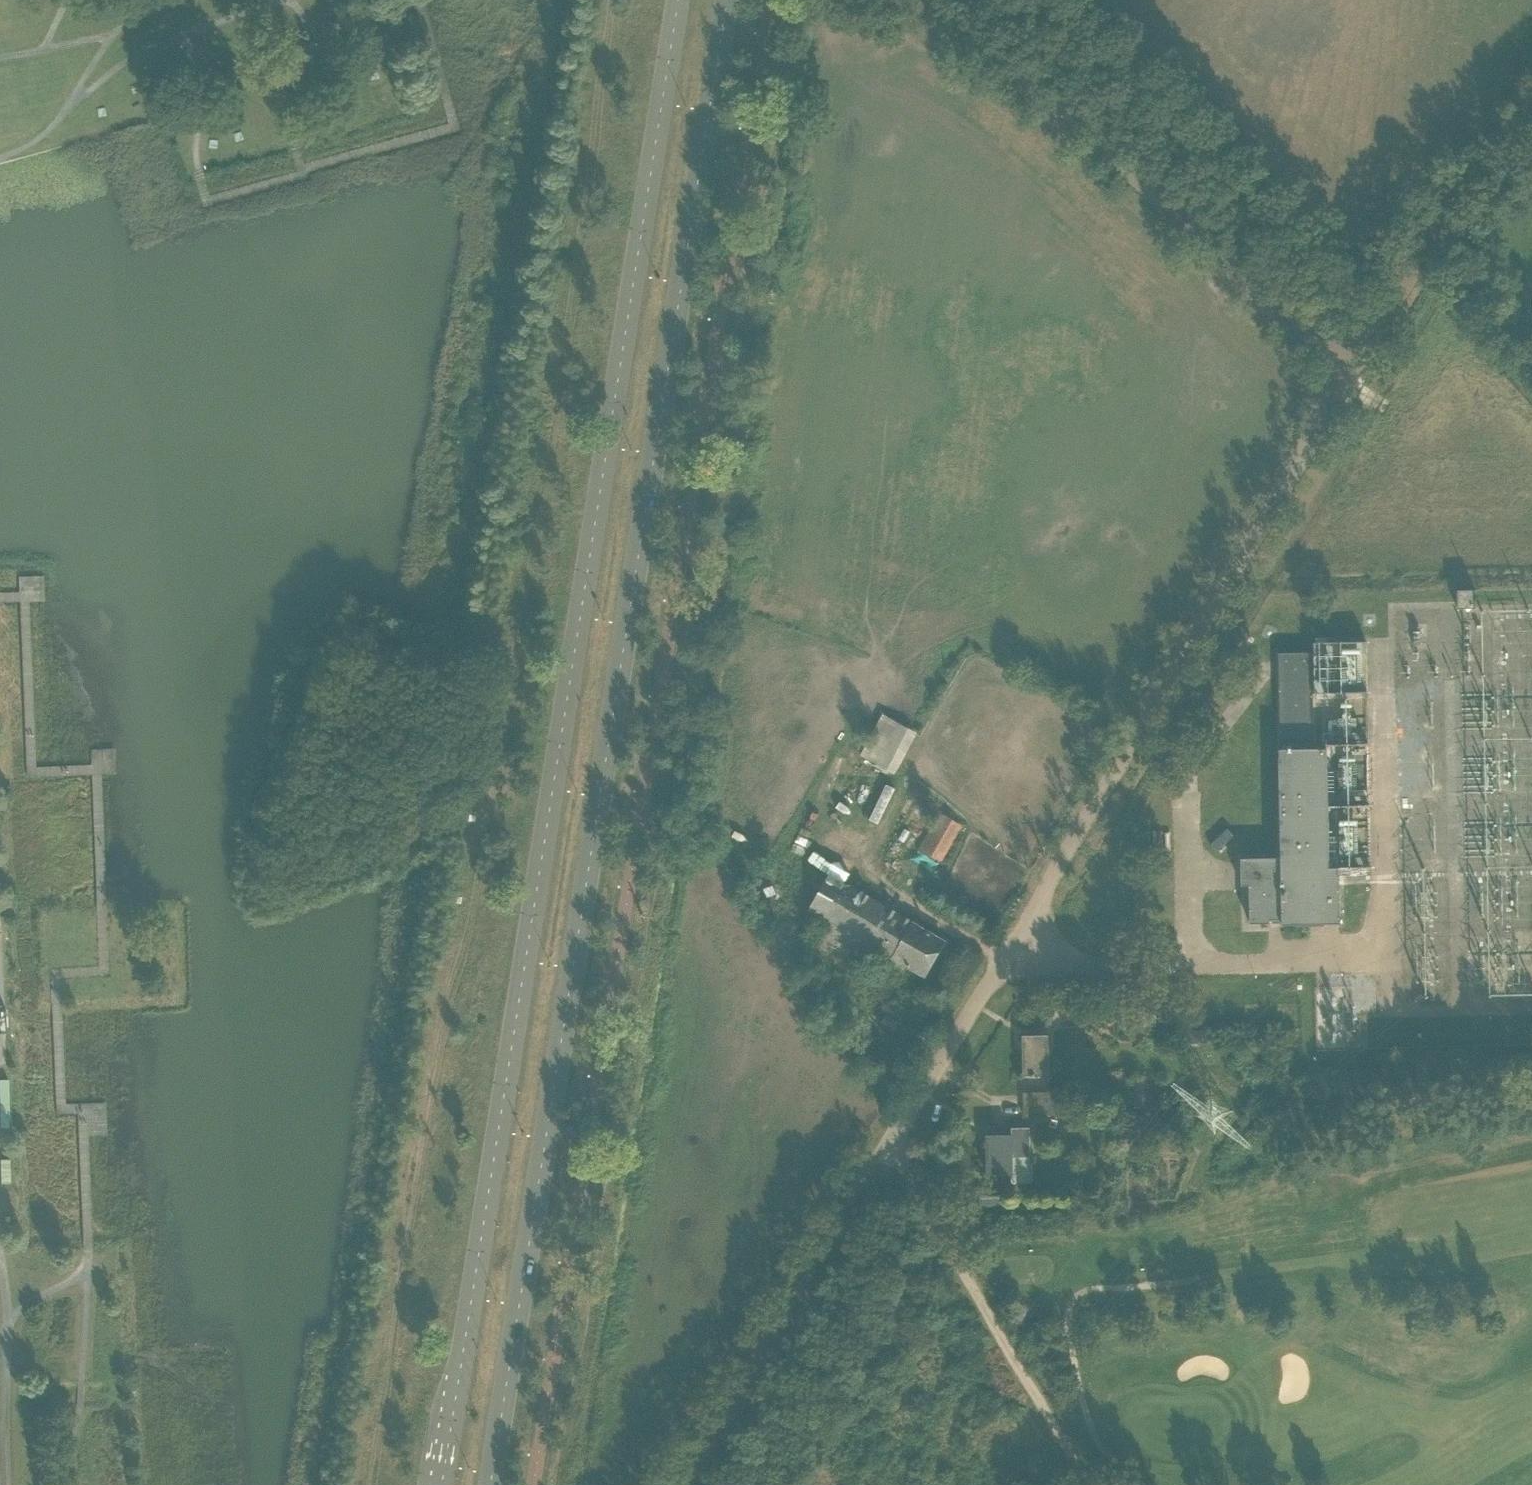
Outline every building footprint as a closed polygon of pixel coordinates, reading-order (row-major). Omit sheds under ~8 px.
[(1457,590),(1457,608),(1475,608),(1475,590),(1457,590)] [(1365,639),(1312,641),(1314,694),(1342,694),(1342,681),(1366,680),(1365,639)] [(1338,923),(1339,923),(1338,868),(1328,869),(1325,748),(1312,748),(1311,654),(1278,655),(1280,749),(1277,749),(1279,857),(1239,858),(1240,886),(1248,886),(1249,923),(1281,923),(1281,925),(1283,925),(1283,924),(1338,923)] [(882,712),(860,752),(895,771),(918,731),(882,712)] [(915,849),(938,862),(960,824),(938,811),(915,849)] [(819,890),(807,910),(826,921),(822,928),(816,924),(812,931),(860,959),(871,965),(880,950),(923,974),(942,940),(925,930),(899,915),(899,914),(869,897),(849,885),(828,873),(822,885),(819,890)] [(1022,1036),(1023,1075),(1050,1075),(1049,1035),(1022,1036)] [(1047,1093),(1024,1093),(1024,1105),(1047,1105),(1047,1093)] [(1047,1105),(1024,1105),(1024,1118),(1048,1117),(1047,1105)] [(1011,1135),(986,1135),(987,1175),(1013,1174),(1013,1158),(1030,1157),(1029,1127),(1011,1128),(1011,1135)]
